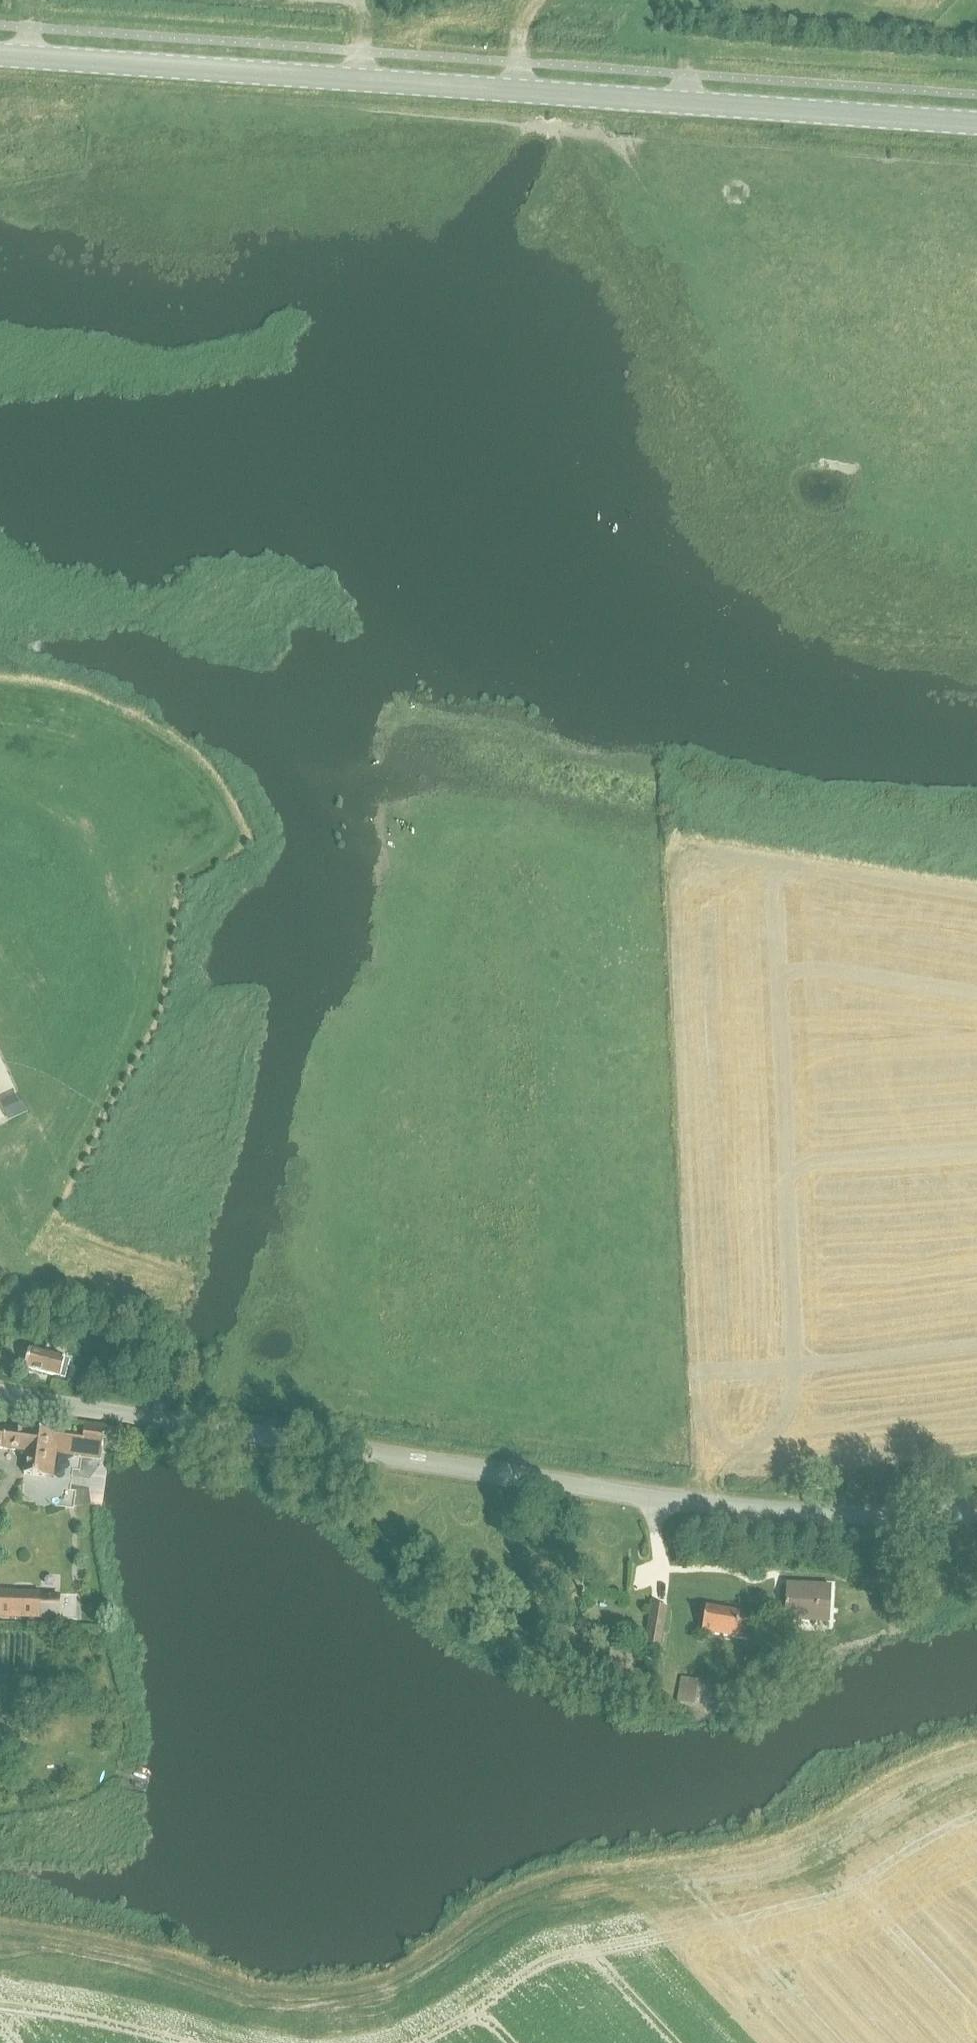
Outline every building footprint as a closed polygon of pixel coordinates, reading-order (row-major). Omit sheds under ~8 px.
[(64,1380),(69,1362),(30,1351),(25,1369),(64,1380)] [(103,1432),(84,1429),(83,1439),(51,1435),(51,1433),(30,1430),(29,1432),(5,1429),(0,1429),(0,1449),(3,1449),(2,1450),(27,1453),(24,1474),(45,1477),(48,1453),(99,1460),(103,1432)] [(829,1623),(830,1587),(785,1585),(784,1622),(829,1623)] [(0,1592),(0,1618),(38,1618),(58,1618),(58,1592),(38,1592),(0,1592)] [(661,1646),(667,1609),(651,1606),(644,1644),(661,1646)] [(745,1641),(749,1615),(704,1607),(699,1633),(745,1641)] [(514,1629),(511,1641),(529,1644),(531,1632),(514,1629)] [(679,1677),(677,1704),(700,1706),(702,1678),(679,1677)]
